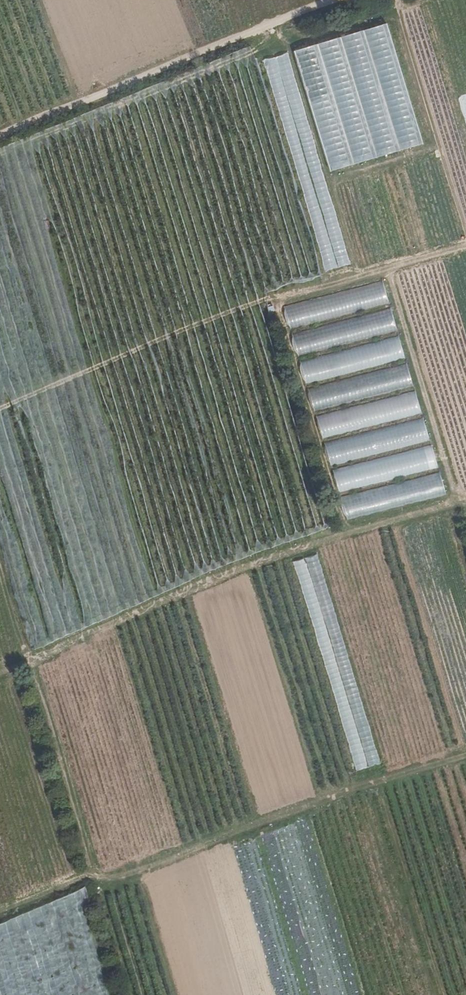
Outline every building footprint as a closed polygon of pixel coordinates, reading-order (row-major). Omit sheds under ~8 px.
[(424,141),(385,26),(291,54),(334,175),(424,141)] [(447,495),(381,280),(280,304),(344,519),(447,495)] [(88,970),(77,900),(0,912),(3,929),(4,929),(6,942),(11,941),(14,955),(30,952),(34,974),(64,970),(65,973),(88,970)]
